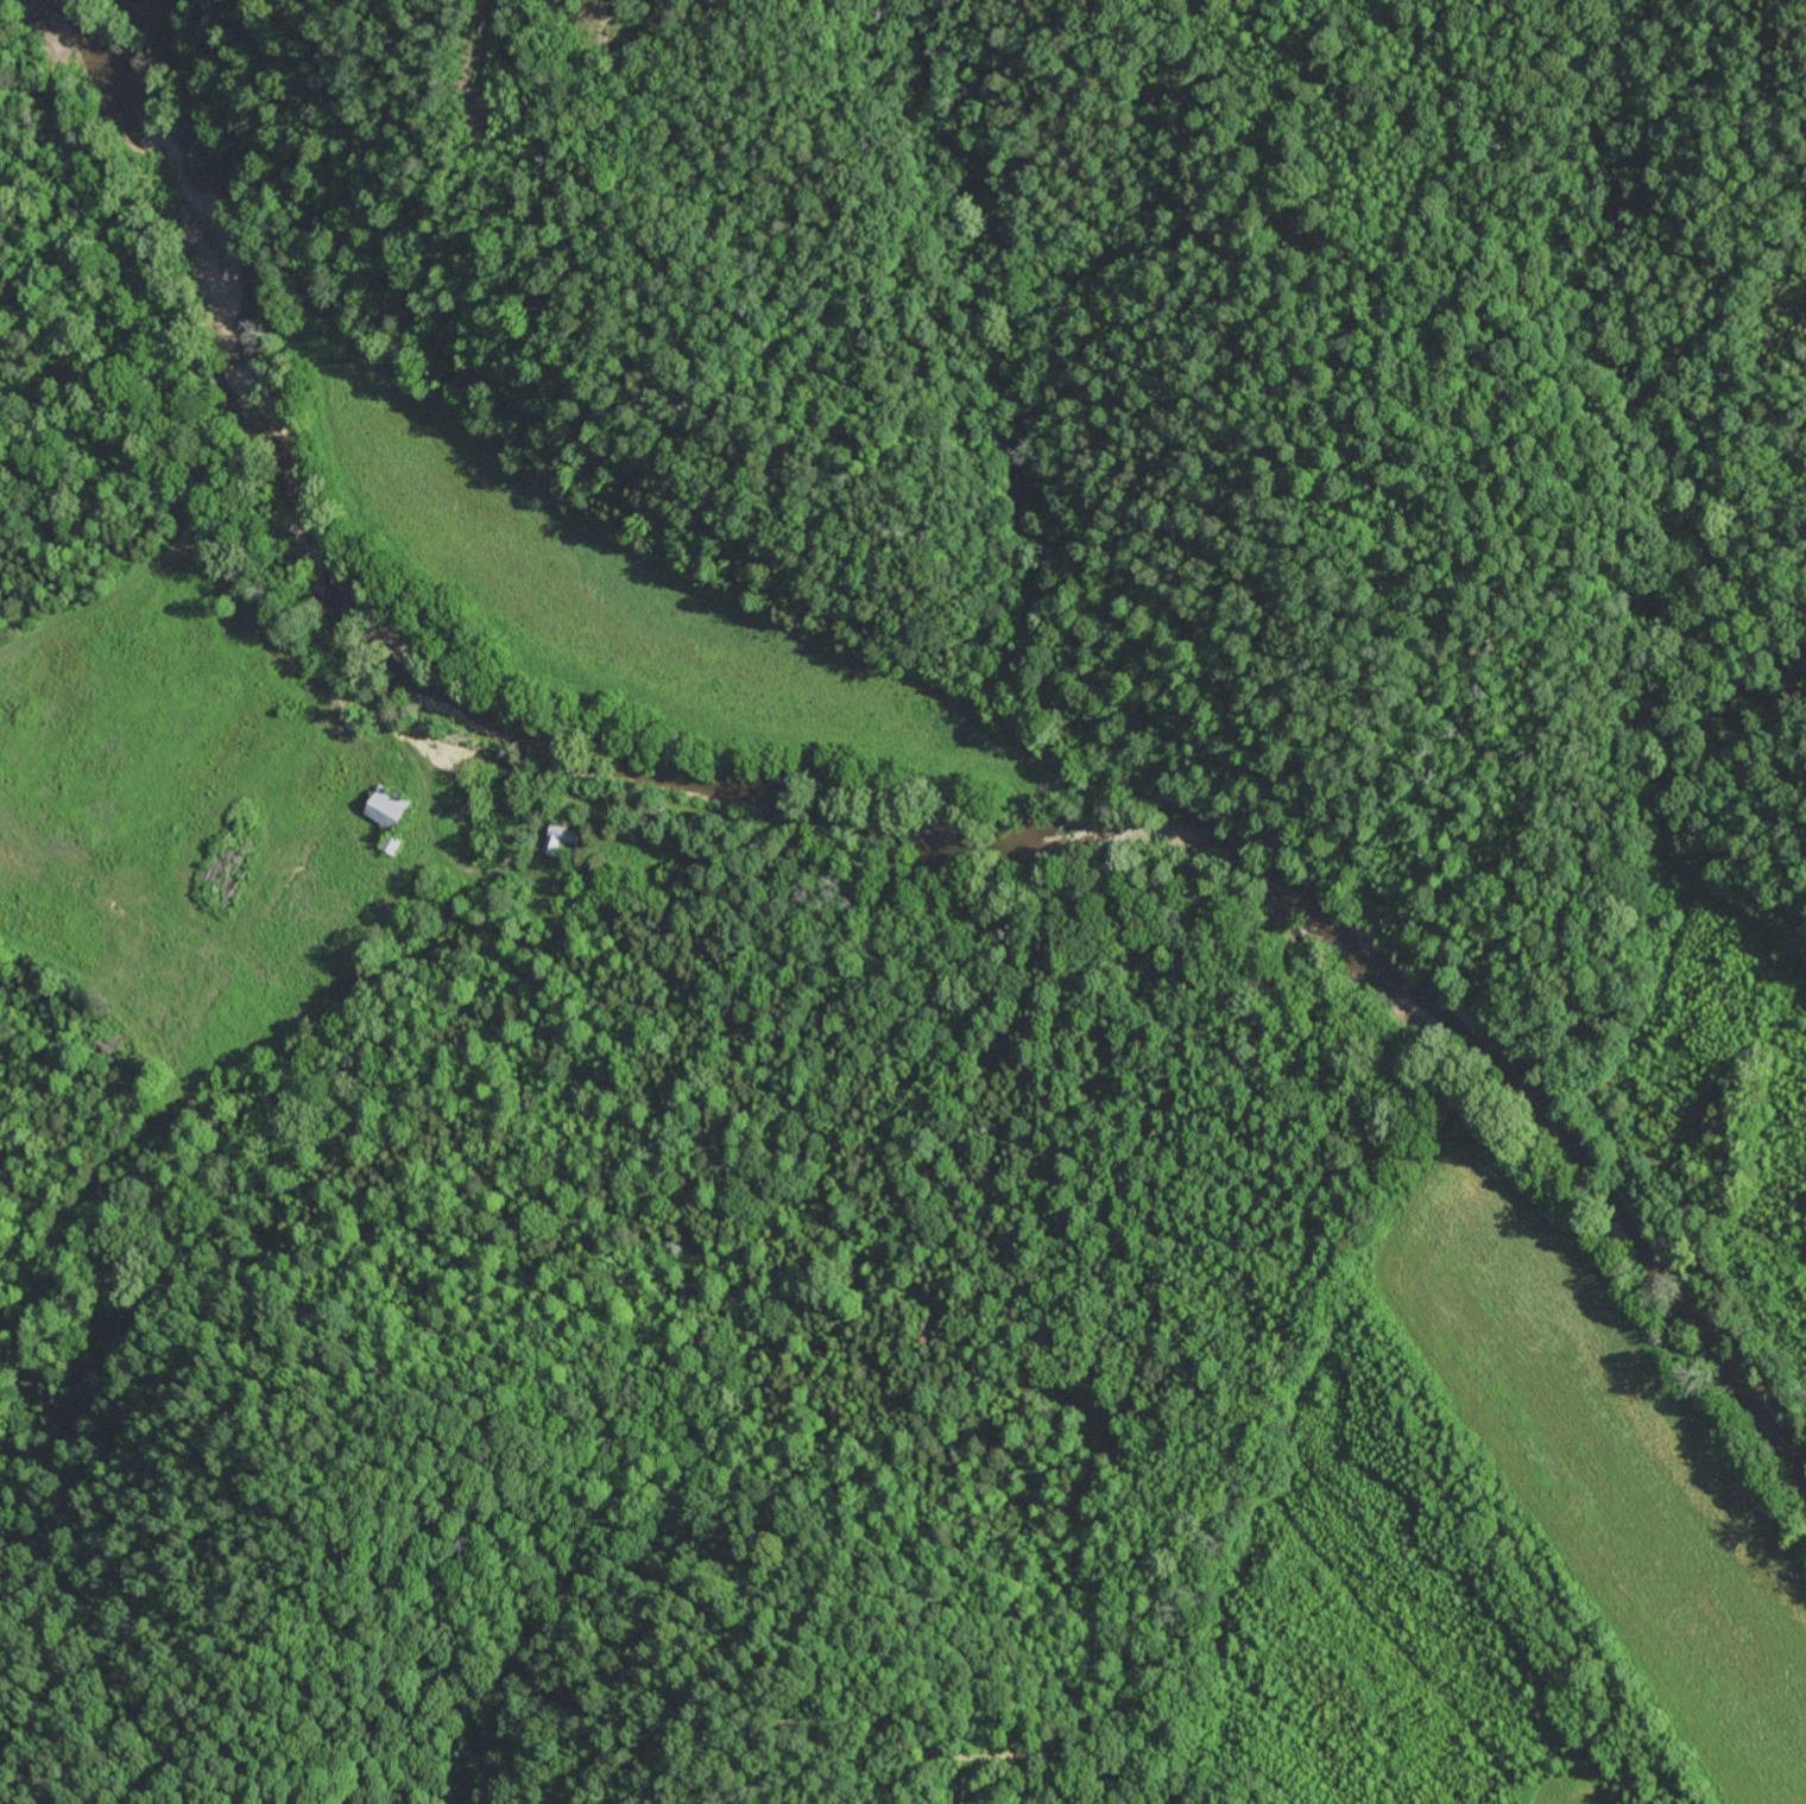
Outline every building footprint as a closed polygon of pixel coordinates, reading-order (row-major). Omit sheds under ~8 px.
[(404,805),(374,787),(357,816),(388,833),(404,805)] [(573,835),(553,828),(543,857),(563,864),(573,835)]
